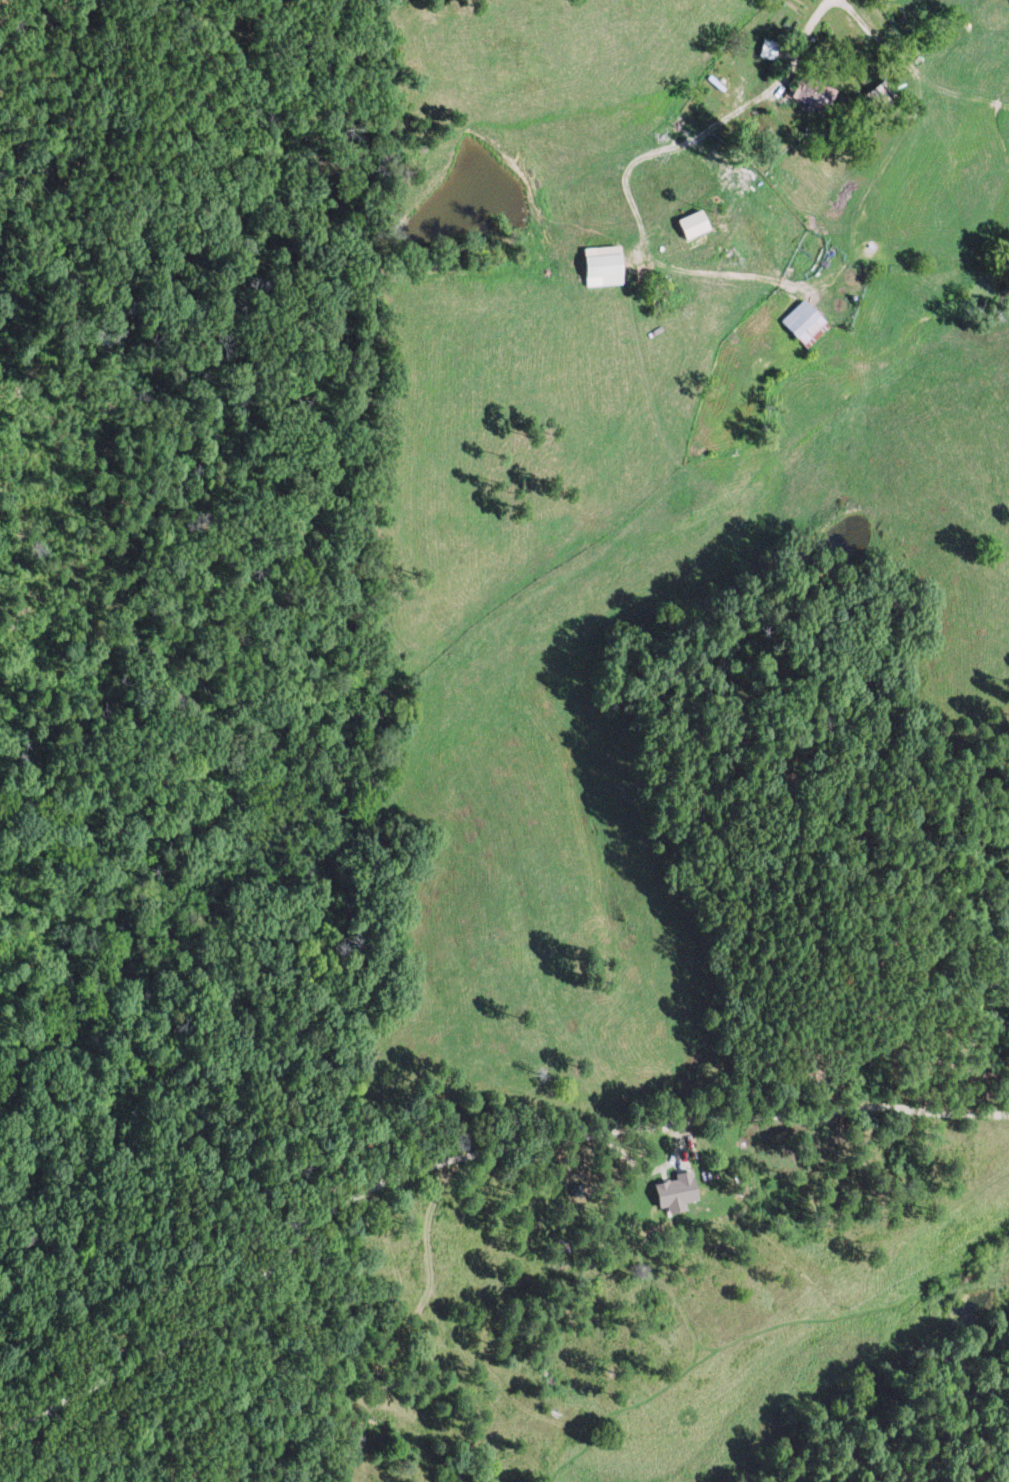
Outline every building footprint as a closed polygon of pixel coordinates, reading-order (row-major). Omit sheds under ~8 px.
[(840,88),(809,76),(799,98),(831,111),(840,88)] [(689,238),(713,228),(705,209),(681,218),(689,238)] [(591,286),(626,282),(622,252),(587,256),(591,286)] [(786,319),(812,347),(835,326),(809,298),(786,319)] [(701,1198),(698,1171),(678,1173),(681,1193),(692,1191),(693,1199),(701,1198)]
